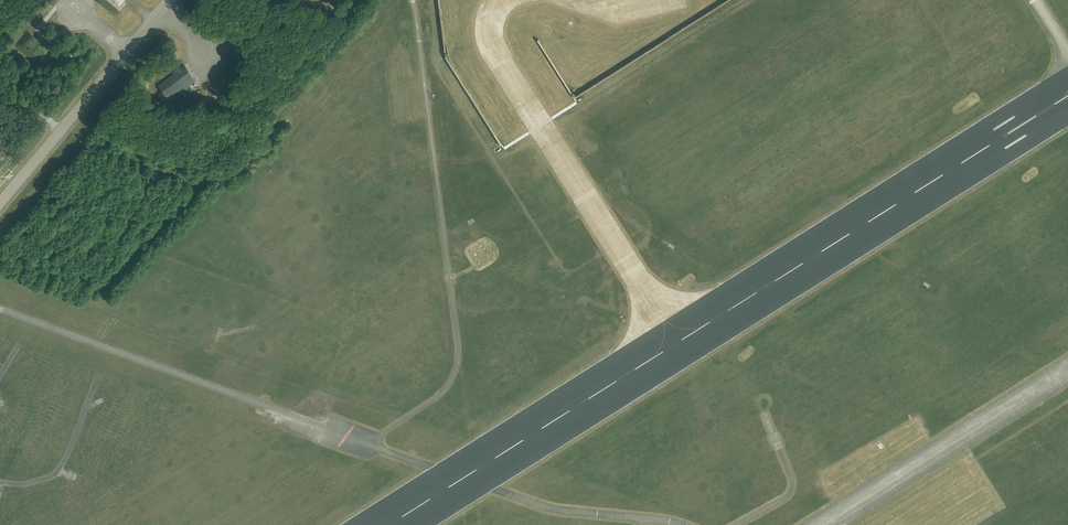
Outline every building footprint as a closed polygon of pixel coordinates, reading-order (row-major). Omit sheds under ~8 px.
[(24,44),(35,53),(43,45),(32,36),(24,44)] [(60,56),(66,49),(61,46),(56,52),(60,56)] [(161,90),(158,92),(163,99),(166,96),(169,101),(189,86),(197,80),(185,65),(158,85),(161,90)]
